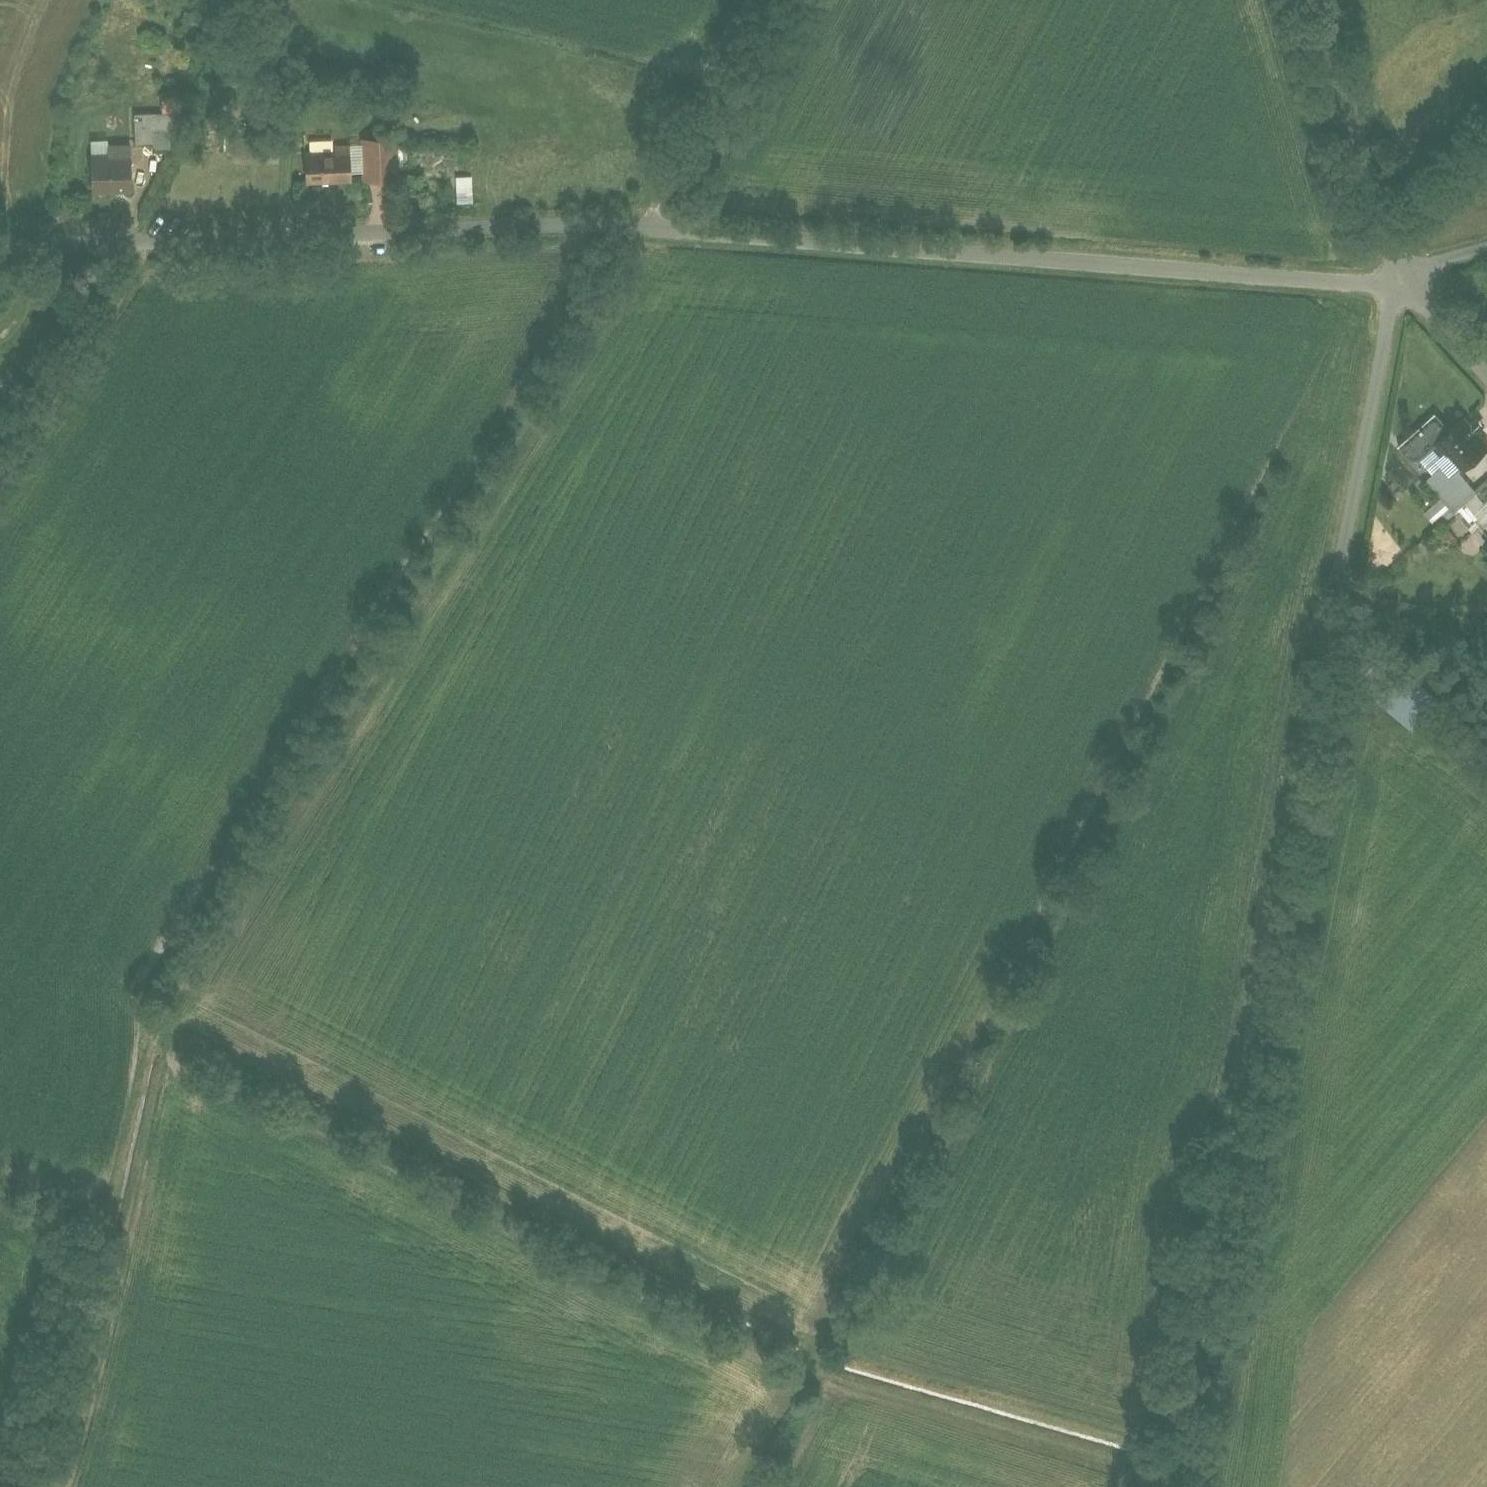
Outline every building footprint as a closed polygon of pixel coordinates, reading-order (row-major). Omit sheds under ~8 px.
[(154,112),(133,112),(134,141),(155,141),(154,112)] [(397,135),(359,136),(361,177),(399,175),(397,135)] [(315,145),(308,145),(308,179),(347,179),(347,145),(331,145),(331,139),(315,139),(315,145)] [(107,154),(90,154),(91,188),(123,187),(131,187),(129,142),(107,142),(107,154)] [(473,173),(456,174),(457,201),(474,200),(473,173)] [(1465,465),(1486,445),(1486,437),(1464,412),(1437,435),(1465,465)] [(1457,511),(1480,492),(1450,457),(1427,476),(1457,511)]
